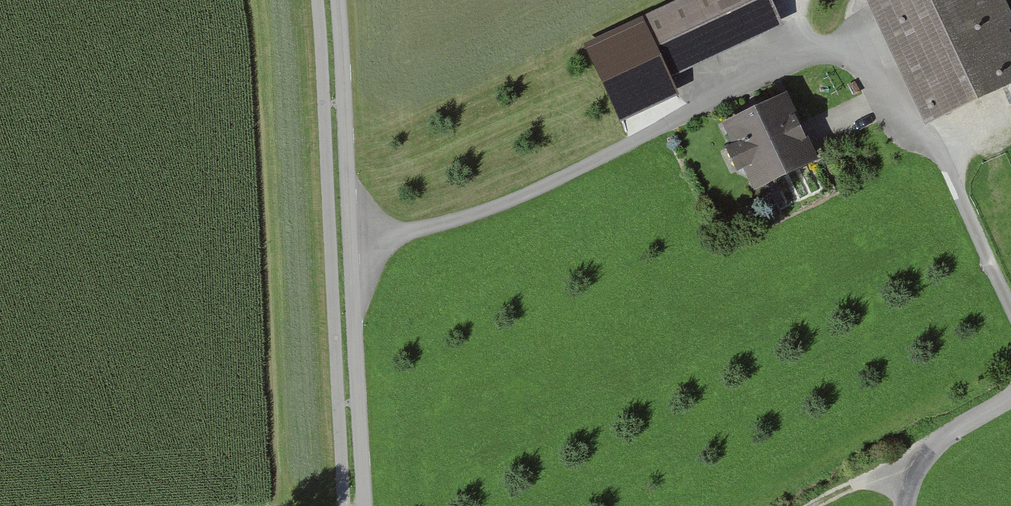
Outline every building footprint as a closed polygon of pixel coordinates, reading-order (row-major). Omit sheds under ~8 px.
[(639,21),(665,78),(788,23),(777,0),(687,0),(639,21)] [(931,120),(1010,84),(1010,0),(877,0),(931,120)] [(794,90),(728,118),(759,188),(825,160),(794,90)]
